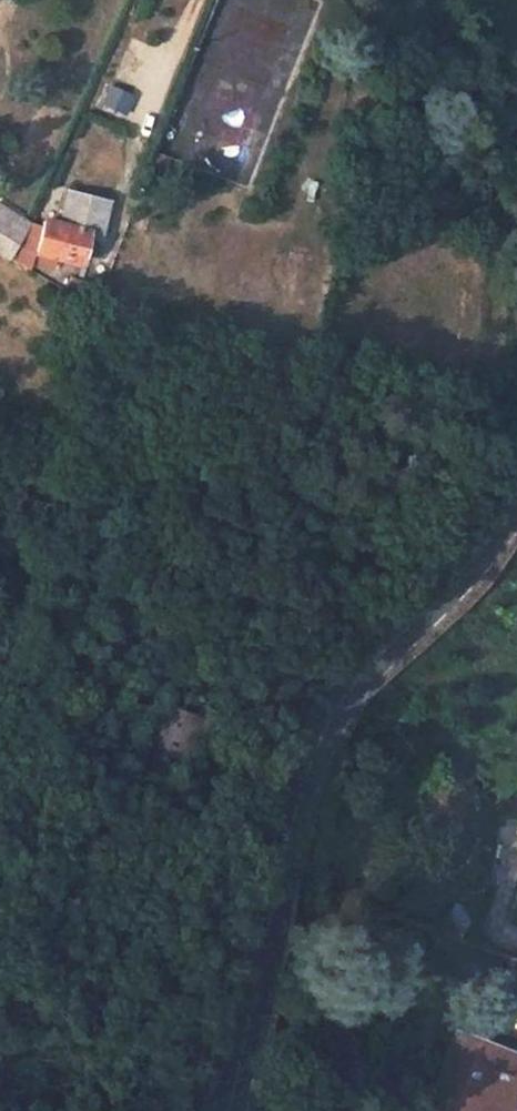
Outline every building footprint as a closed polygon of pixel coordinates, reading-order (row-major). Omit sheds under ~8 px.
[(125,119),(136,94),(107,82),(96,107),(125,119)] [(50,216),(46,223),(34,218),(15,260),(27,267),(38,244),(72,261),(87,230),(99,236),(114,205),(78,190),(64,221),(50,216)] [(2,252),(20,222),(0,210),(0,250),(2,252)] [(166,708),(150,749),(175,759),(191,719),(166,708)] [(402,1107),(412,1110),(423,1110),(430,1092),(444,1098),(438,1110),(510,1110),(516,1095),(516,1046),(482,1033),(479,1040),(458,1031),(435,1083),(416,1076),(402,1107)]
